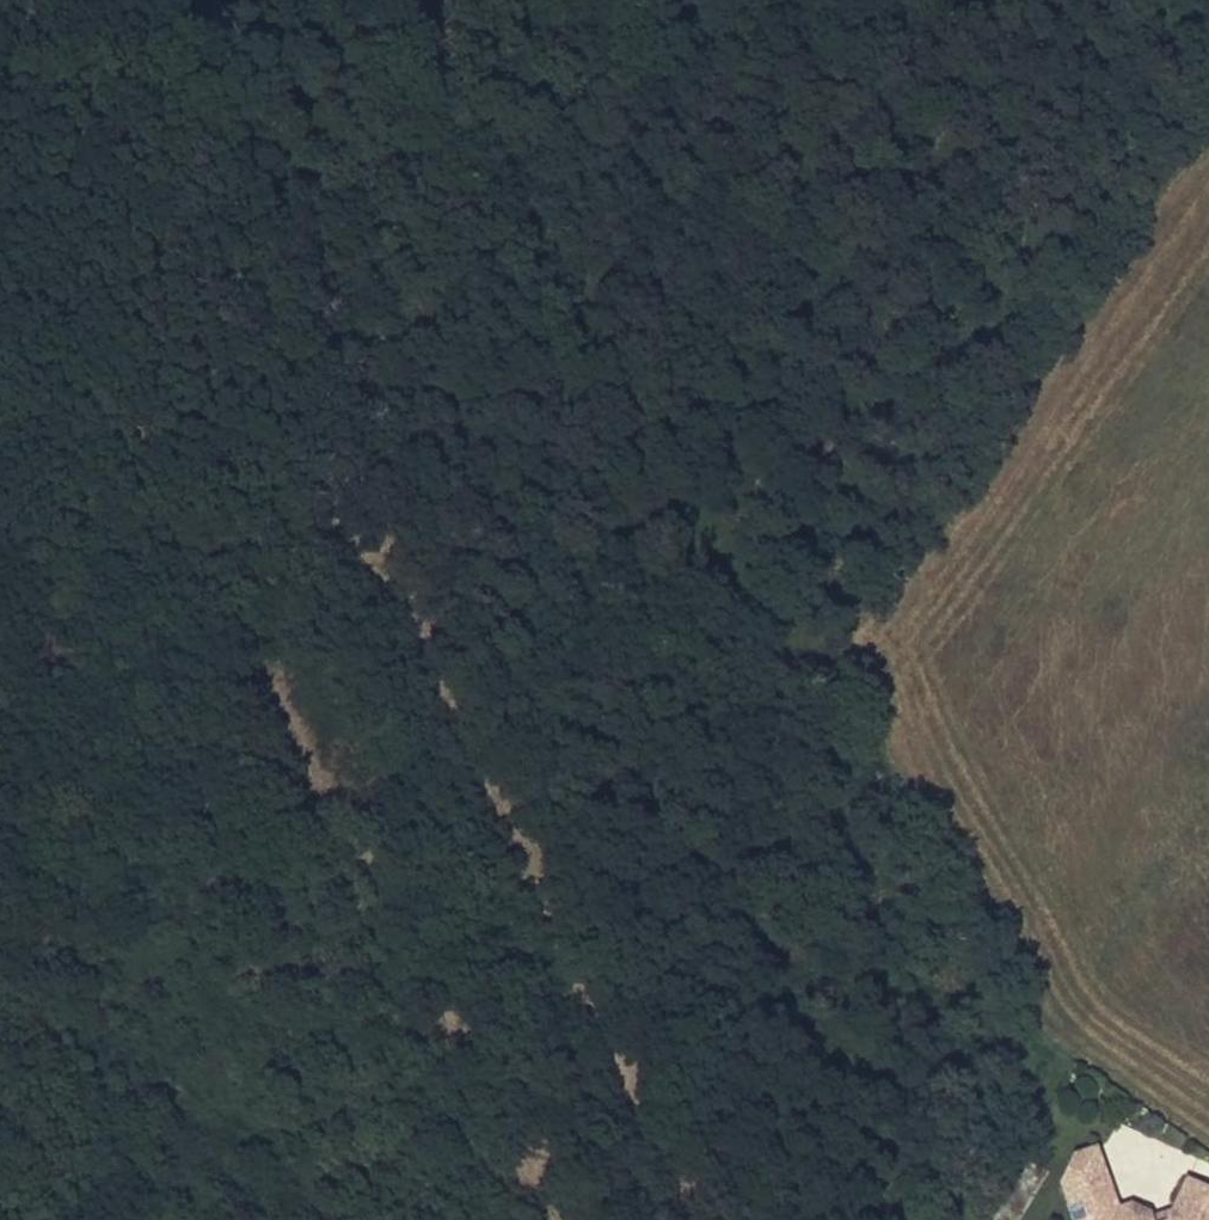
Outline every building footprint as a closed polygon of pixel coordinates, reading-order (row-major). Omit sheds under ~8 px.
[(1093,1151),(1072,1159),(1059,1186),(1100,1171),(1093,1151)] [(1146,1216),(1129,1207),(1115,1212),(1100,1171),(1059,1186),(1072,1219),(1148,1219),(1146,1216)] [(1168,1219),(1208,1219),(1208,1193),(1186,1182),(1172,1212),(1168,1219)]
